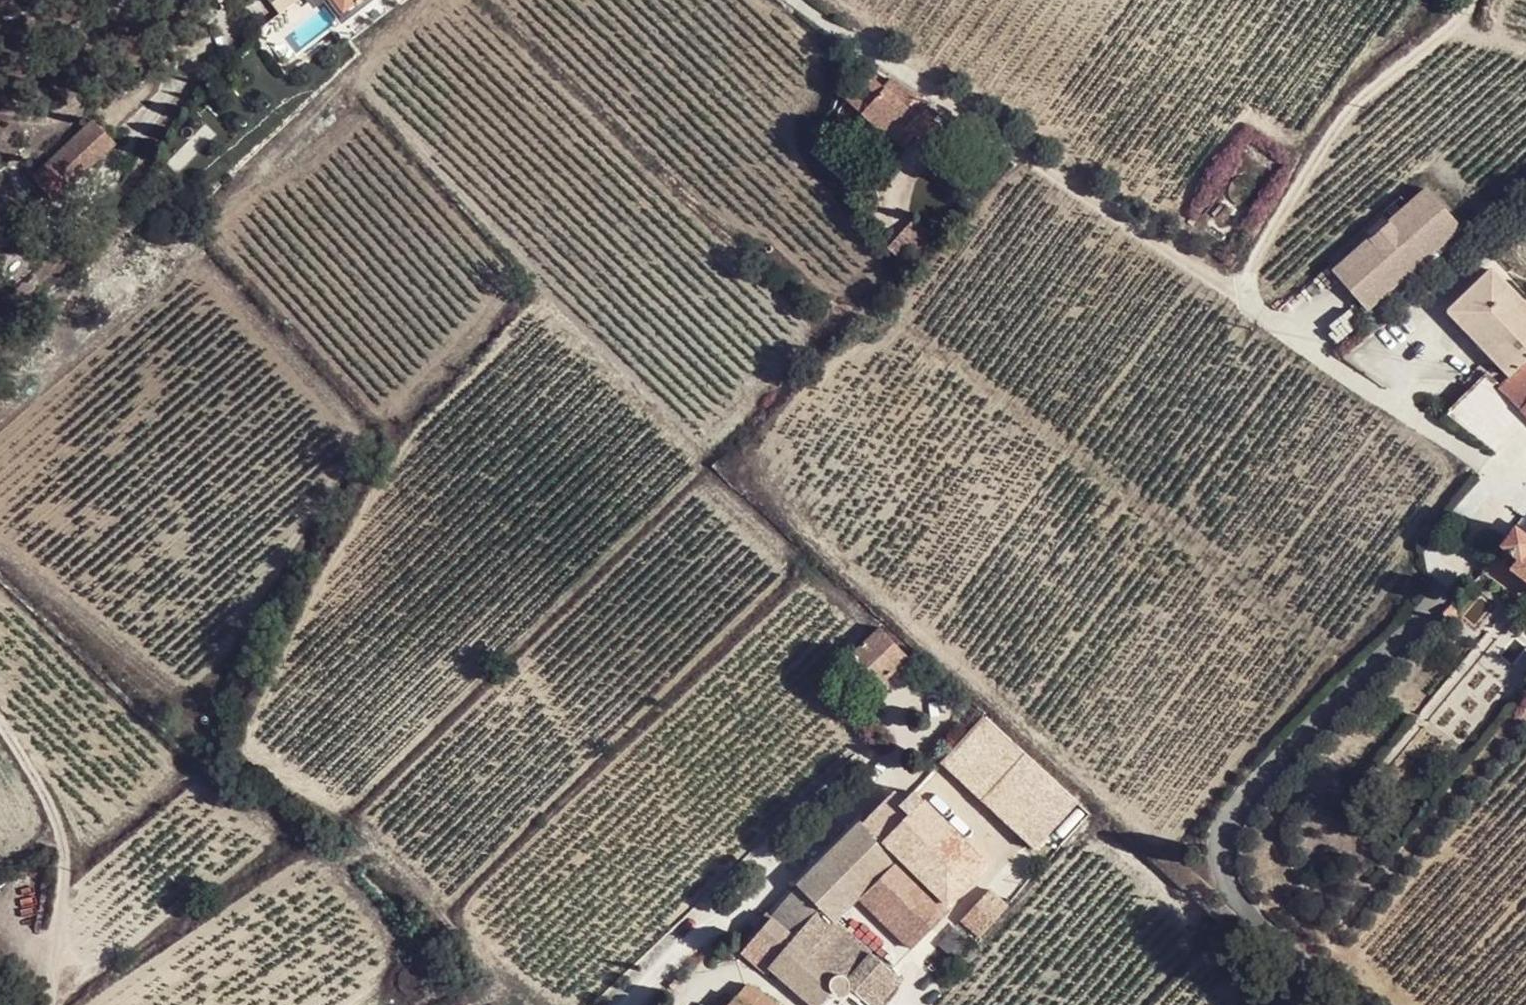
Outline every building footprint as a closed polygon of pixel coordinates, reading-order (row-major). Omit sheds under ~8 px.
[(347,34),(391,0),(321,0),(347,34)] [(928,102),(892,79),(885,86),(871,75),(847,100),(891,141),(894,140),(897,142),(909,131),(905,128),(928,102)] [(53,199),(114,142),(93,120),(32,177),(53,199)] [(1367,307),(1459,224),(1427,186),(1389,219),(1384,212),(1365,230),(1371,236),(1333,269),(1367,307)] [(914,218),(897,235),(916,252),(933,237),(914,218)] [(1478,344),(1522,301),(1490,267),(1446,311),(1478,344)] [(1478,344),(1507,375),(1496,385),(1525,416),(1525,305),(1522,301),(1478,344)] [(1513,526),(1499,544),(1517,559),(1510,568),(1525,580),(1525,535),(1513,526)] [(1444,611),(1436,620),(1444,626),(1449,620),(1448,615),(1444,611)] [(880,627),(852,655),(879,684),(908,657),(880,627)] [(950,910),(897,856),(861,820),(796,883),(798,886),(831,921),(857,895),(910,949),(950,910)] [(831,921),(798,886),(771,918),(782,928),(793,939),(776,957),(769,966),(812,1004),(820,1004),(834,991),(836,993),(839,993),(841,993),(844,993),(845,992),(846,991),(848,989),(849,986),(849,983),(849,981),(848,980),(846,978),(861,962),(822,930),(831,921)] [(990,888),(960,920),(977,937),(1007,905),(990,888)] [(765,946),(776,957),(793,939),(782,928),(765,946)] [(753,950),(769,966),(776,957),(765,946),(760,943),(753,950)] [(757,989),(753,986),(751,986),(748,985),(746,986),(743,988),(738,995),(749,1004),(775,1004),(757,989)] [(738,995),(728,1004),(749,1004),(738,995)]
